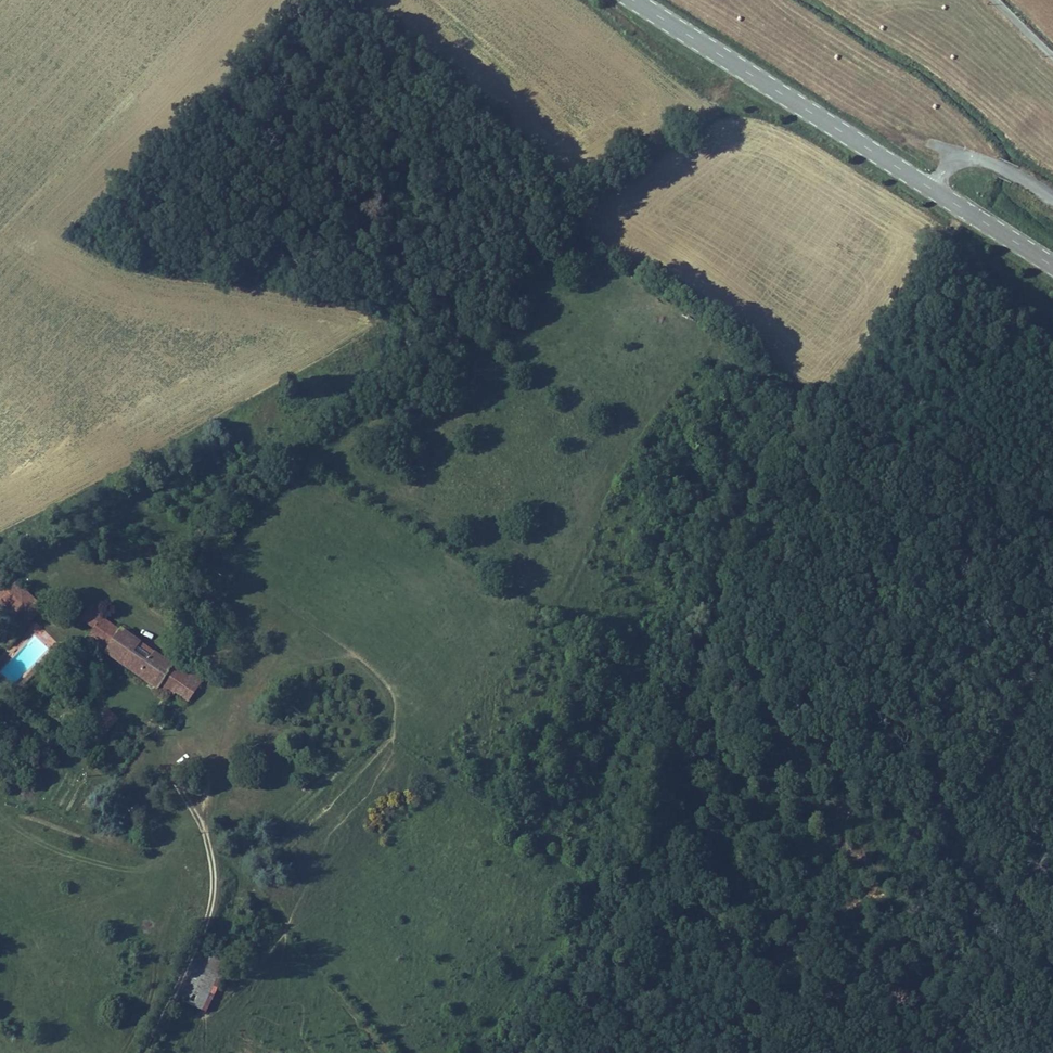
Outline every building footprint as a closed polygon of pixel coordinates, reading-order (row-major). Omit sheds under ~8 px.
[(42,612),(12,580),(0,591),(0,614),(11,626),(3,633),(10,641),(42,612)] [(106,626),(114,619),(91,604),(84,615),(97,623),(92,631),(98,635),(106,626)] [(106,626),(98,635),(103,638),(100,643),(188,702),(212,676),(192,662),(188,668),(114,619),(106,626)]
